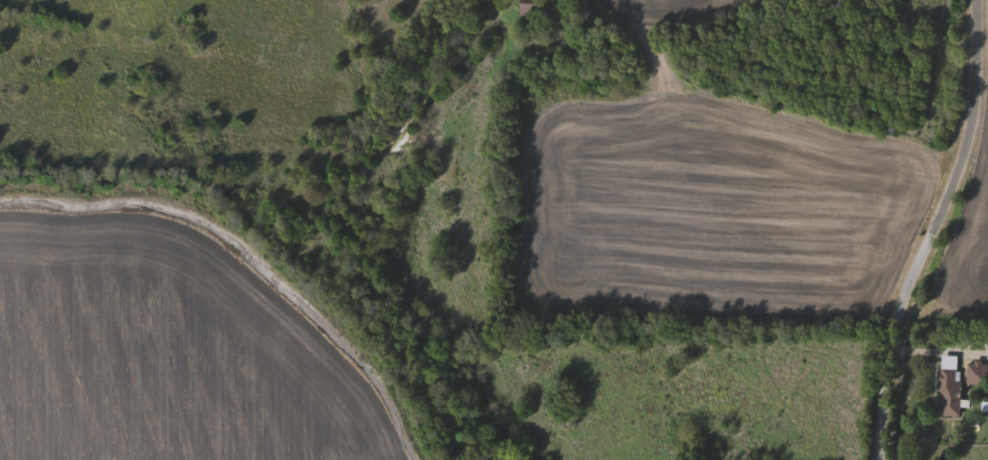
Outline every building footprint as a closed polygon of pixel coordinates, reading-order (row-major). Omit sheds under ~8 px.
[(523,19),(523,2),(543,2),(543,19),(523,19)] [(962,370),(962,417),(942,417),(942,370),(962,370)]
